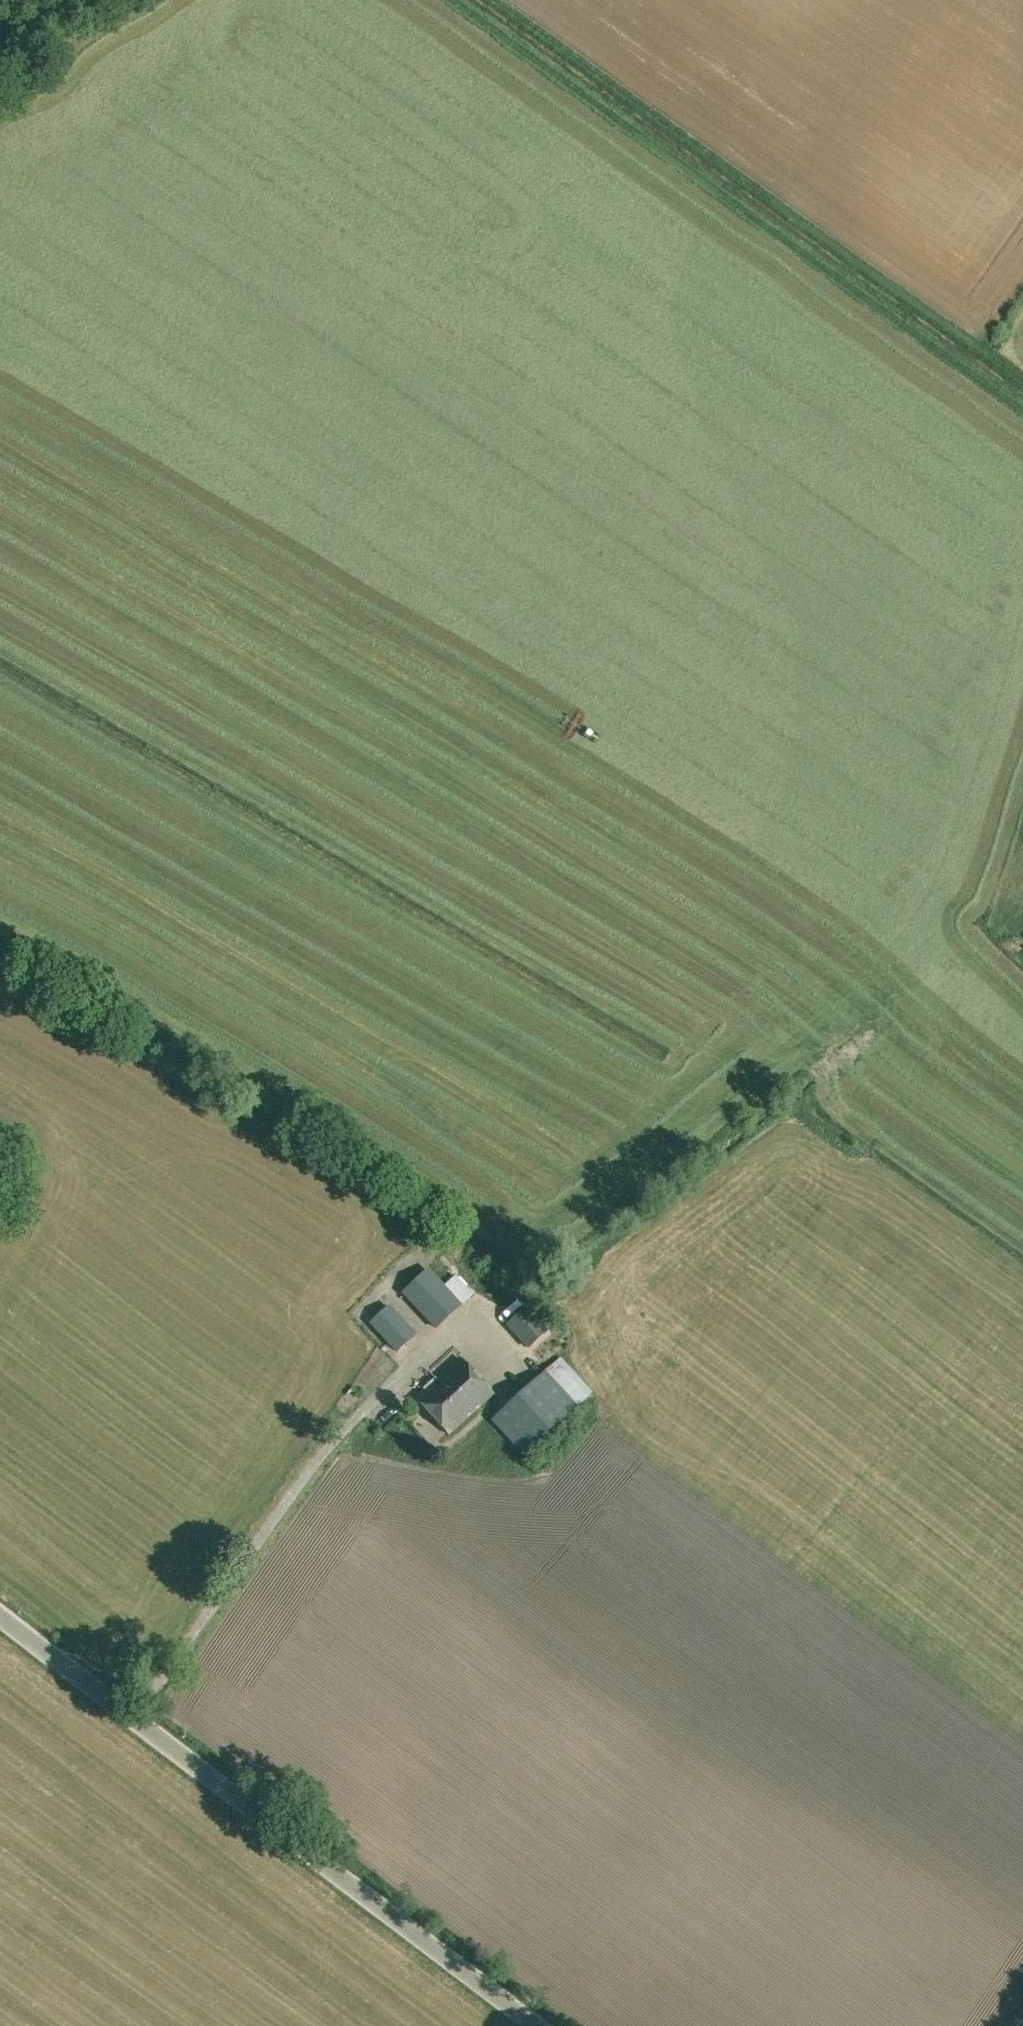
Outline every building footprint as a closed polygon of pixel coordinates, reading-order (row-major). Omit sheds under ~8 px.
[(402,1292),(435,1329),(474,1293),(456,1274),(444,1285),(428,1267),(402,1292)] [(370,1322),(397,1352),(416,1334),(389,1304),(370,1322)] [(525,1307),(507,1323),(531,1351),(550,1335),(525,1307)] [(491,1419),(524,1454),(592,1391),(551,1347),(531,1366),(539,1375),(491,1419)] [(416,1397),(449,1433),(493,1393),(460,1357),(437,1378),(435,1376),(423,1387),(425,1389),(416,1397)]
